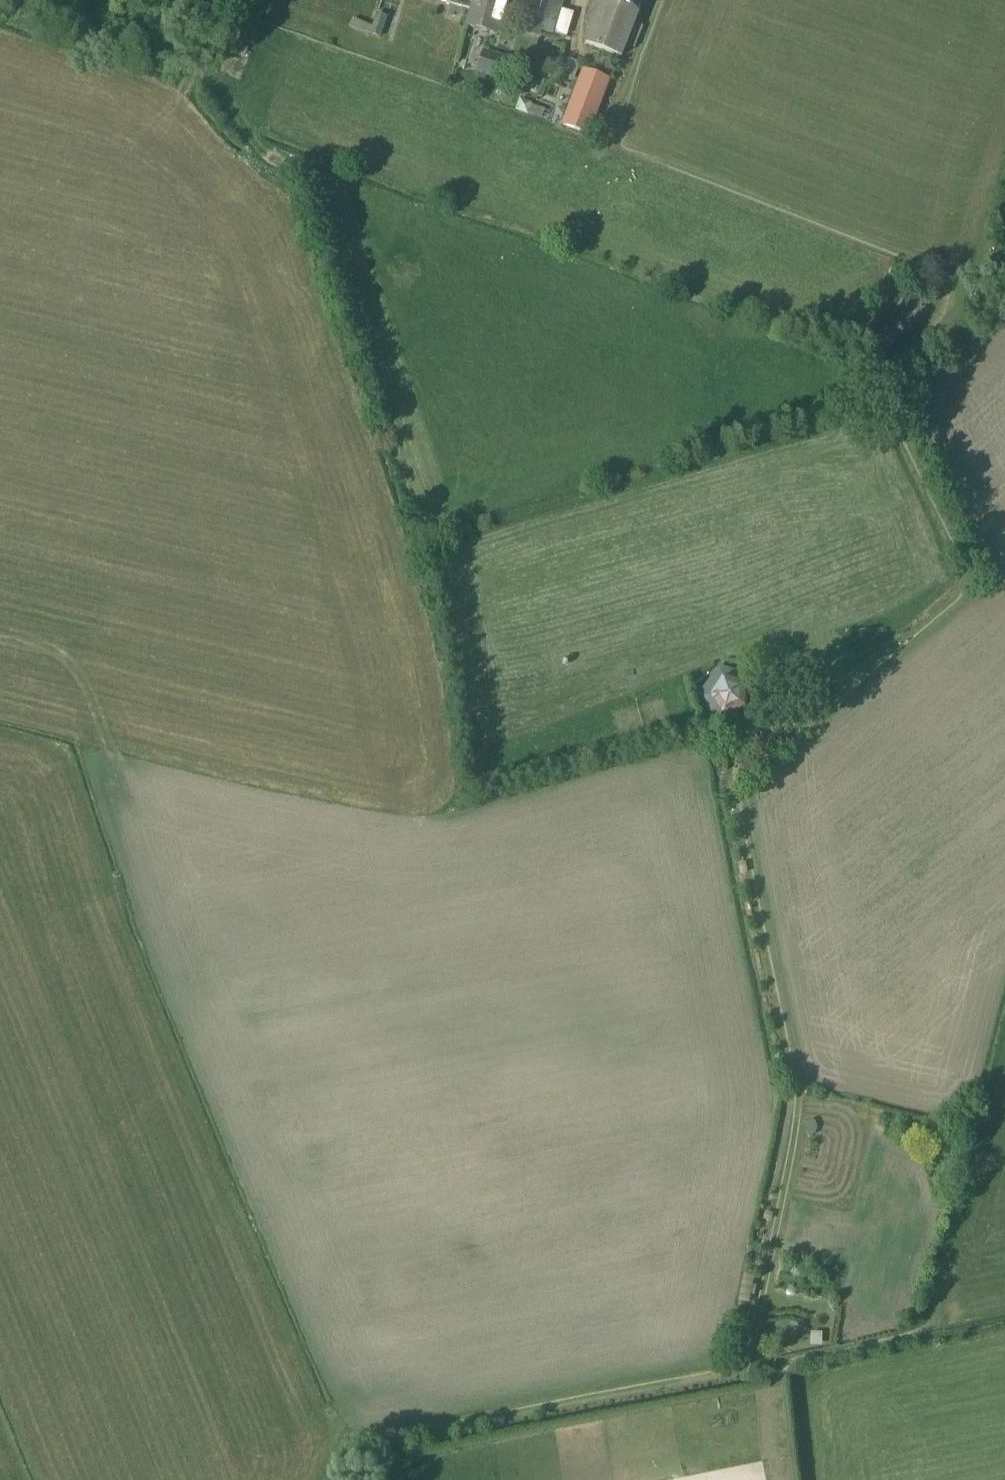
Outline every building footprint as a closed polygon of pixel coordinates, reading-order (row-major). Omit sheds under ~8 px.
[(429,0),(472,11),(474,4),(486,7),(487,0),(429,0)] [(472,11),(467,28),(488,34),(490,28),(499,30),(504,14),(514,17),(518,0),(487,0),(486,7),(474,4),(472,11)] [(514,31),(540,38),(550,0),(523,0),(514,31)] [(620,6),(603,0),(602,0),(585,45),(621,59),(643,0),(623,0),(620,6)] [(380,41),(387,17),(374,13),(370,25),(351,19),(347,31),(380,41)] [(474,74),(503,83),(509,61),(481,52),(474,74)] [(582,71),(561,126),(588,136),(609,81),(582,71)] [(754,709),(754,679),(718,666),(696,698),(716,726),(743,714),(754,709)] [(821,1332),(808,1332),(808,1345),(821,1346),(821,1332)]
